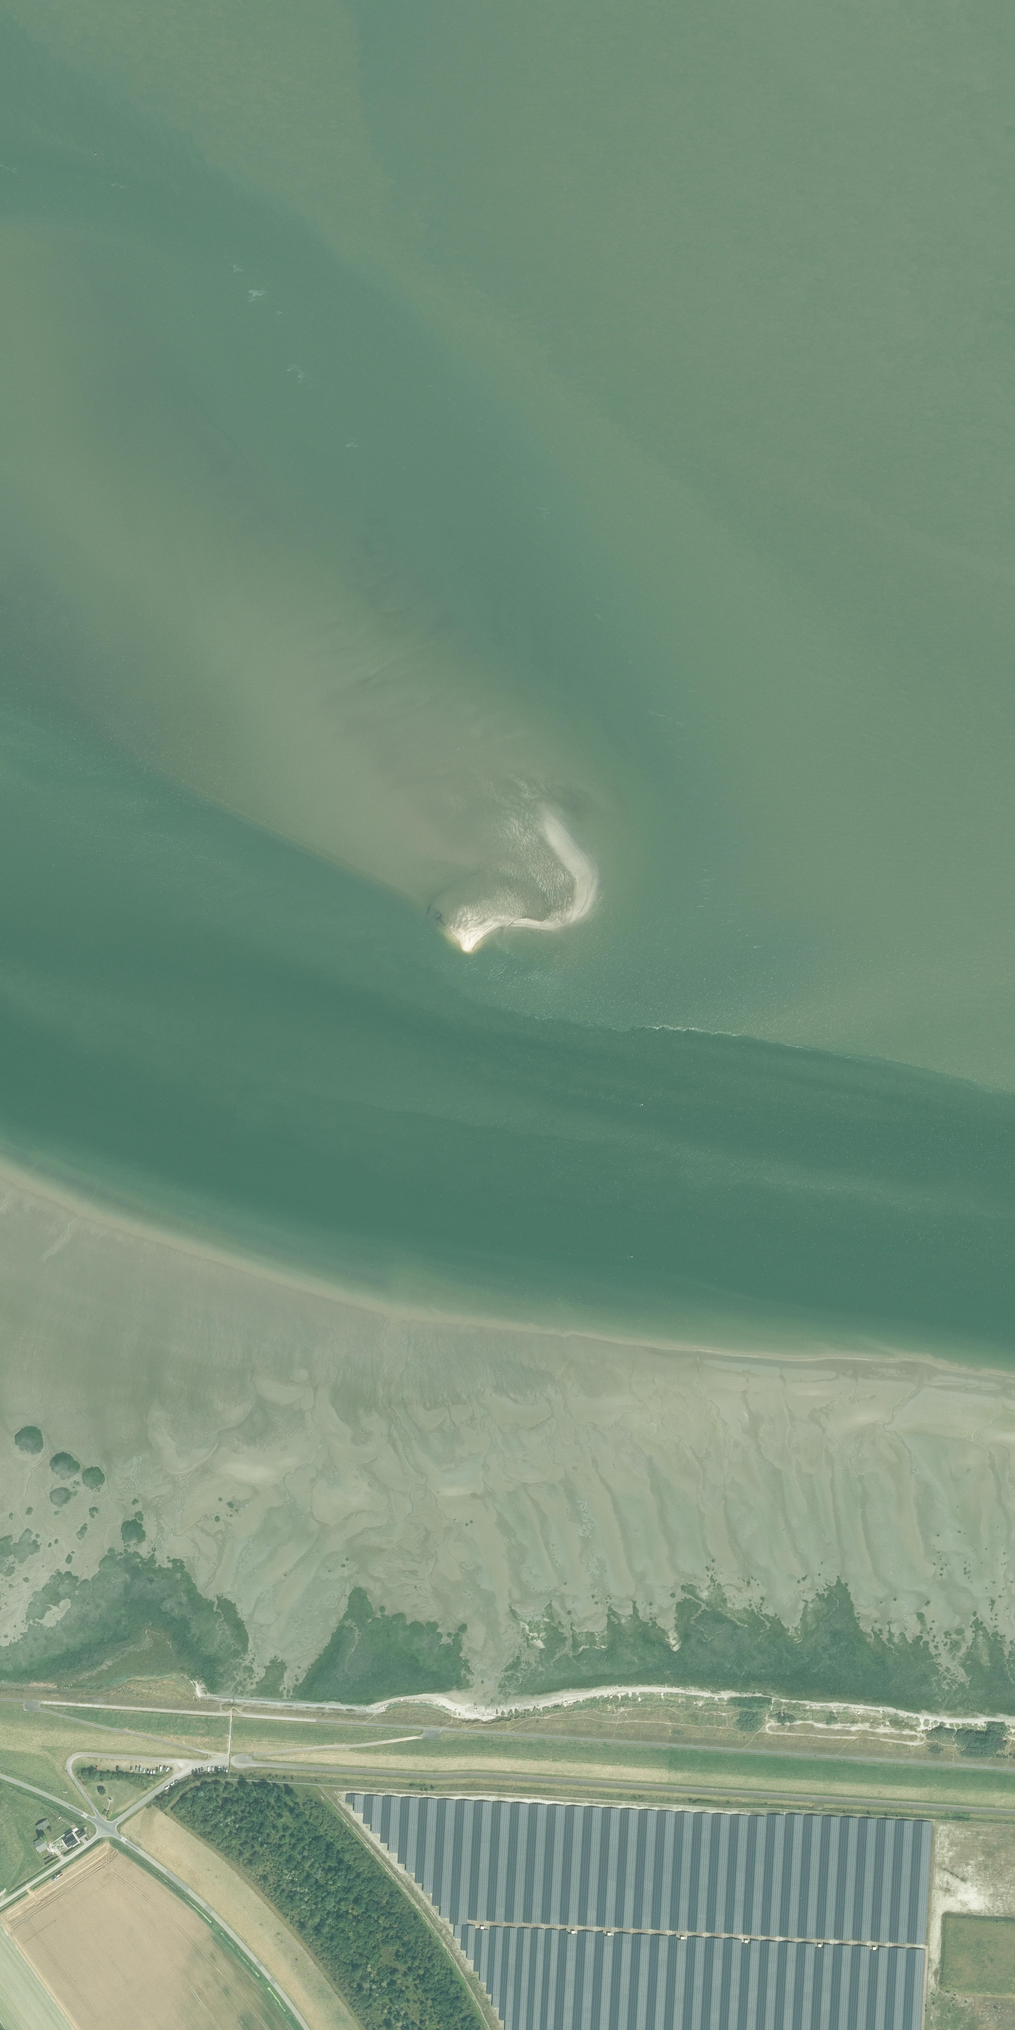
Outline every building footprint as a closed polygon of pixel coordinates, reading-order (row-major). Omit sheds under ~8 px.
[(47,1819),(44,1821),(36,1826),(39,1831),(50,1824),(47,1819)] [(68,1838),(63,1841),(68,1847),(72,1844),(73,1845),(78,1841),(72,1834),(67,1837),(68,1838)] [(43,1839),(34,1845),(38,1850),(39,1852),(45,1848),(48,1847),(43,1839)]
